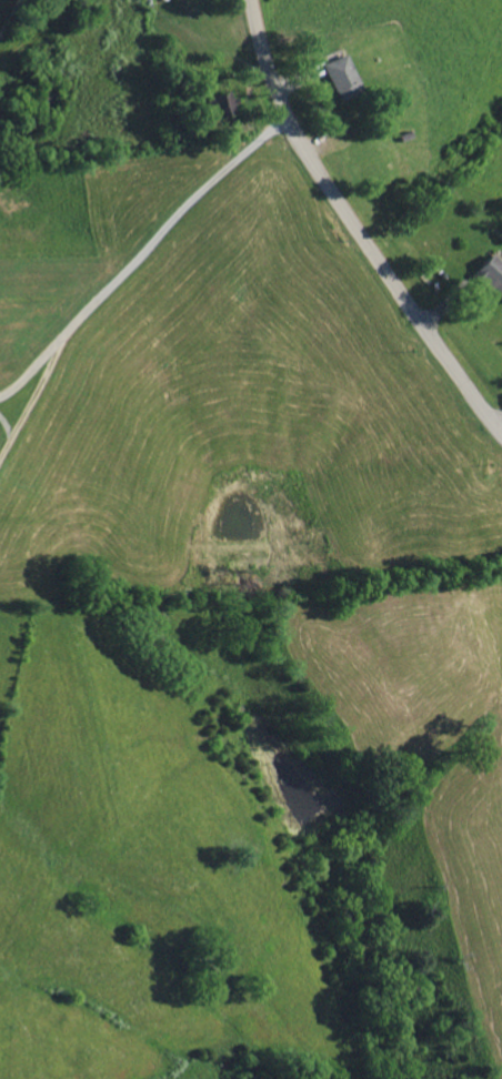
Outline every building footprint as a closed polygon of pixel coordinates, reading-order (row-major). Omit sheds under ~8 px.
[(334,99),(356,90),(340,54),(318,63),(334,99)] [(489,253),(473,270),(501,298),(501,264),(489,253)]
